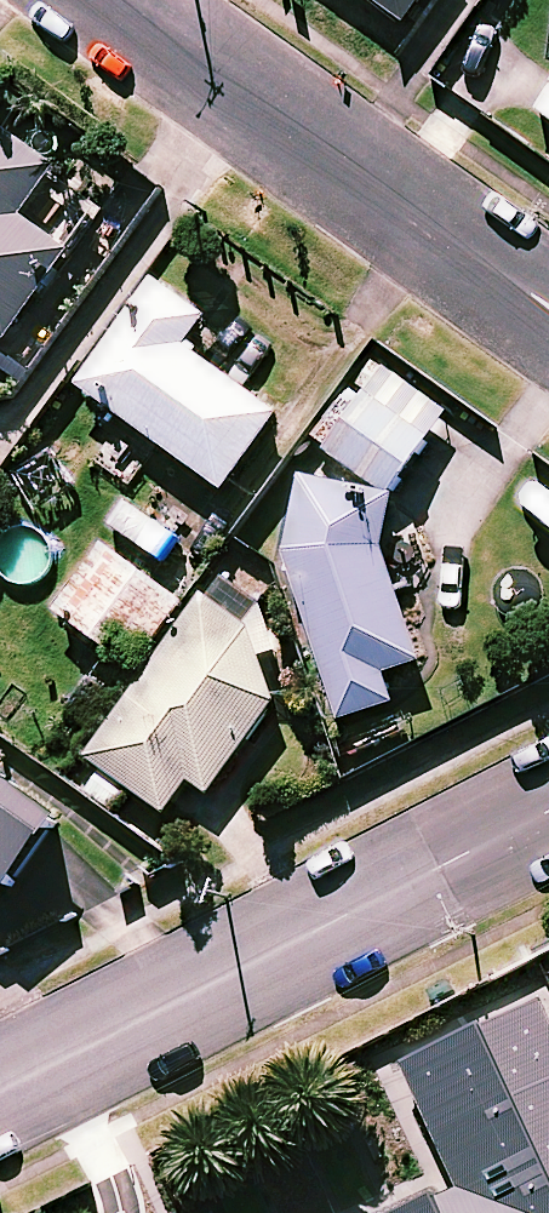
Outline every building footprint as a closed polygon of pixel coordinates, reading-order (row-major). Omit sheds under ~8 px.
[(0,126),(0,334),(5,338),(68,250),(22,218),(58,167),(0,126)] [(211,320),(160,283),(84,387),(226,490),(280,416),(190,350),(211,320)] [(449,414),(379,364),(321,445),(392,495),(449,414)] [(398,497),(302,482),(290,558),(344,720),(394,704),(384,675),(423,662),(388,560),(398,497)] [(183,599),(107,546),(61,611),(136,665),(183,599)] [(270,646),(207,598),(89,755),(166,813),(193,777),(210,790),(289,686),(258,662),(270,646)] [(11,895),(68,815),(7,770),(16,757),(0,746),(0,887),(11,895)] [(500,1008),(510,1031),(370,1094),(420,1205),(402,1212),(548,1212),(548,986),(500,1008)]
